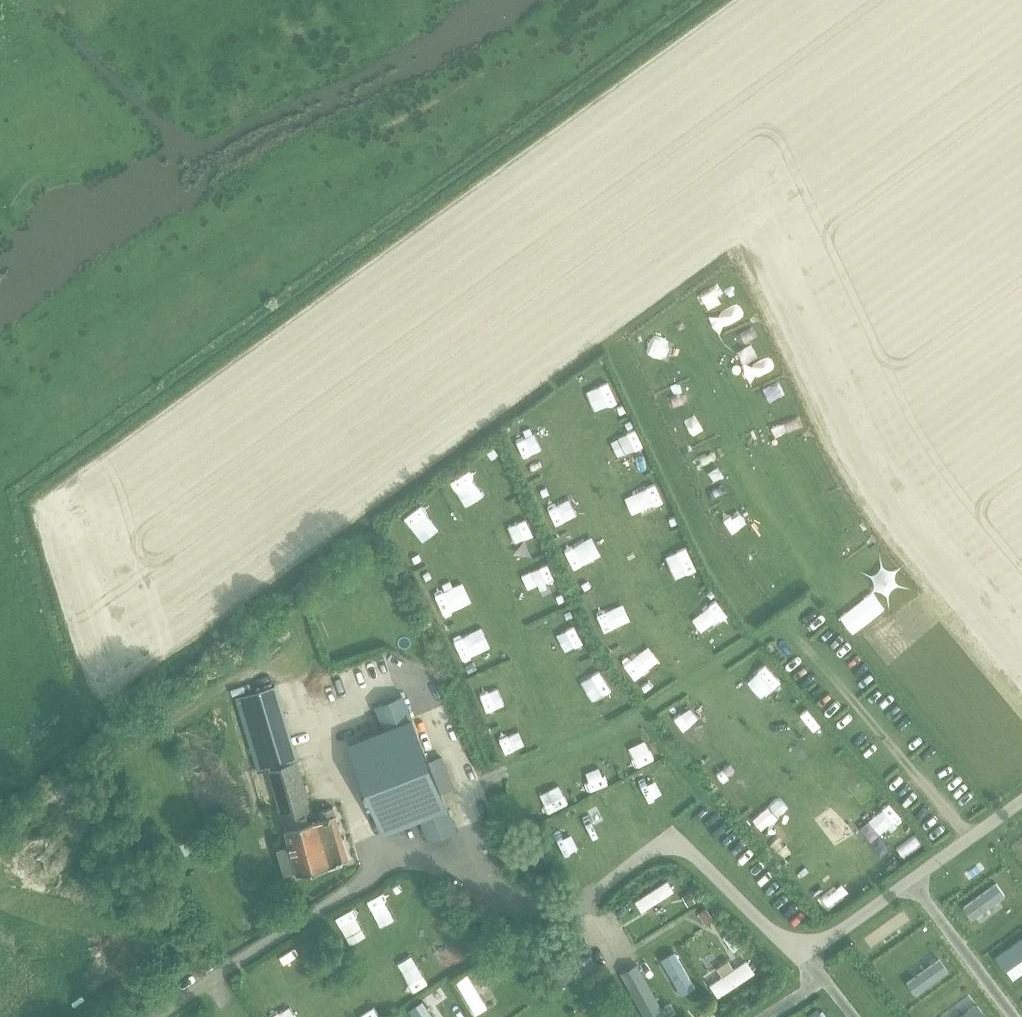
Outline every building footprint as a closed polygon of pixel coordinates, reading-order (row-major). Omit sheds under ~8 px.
[(275,686),(236,697),(255,760),(257,772),(268,768),(290,846),(278,849),(285,875),(297,871),(298,874),(349,860),(333,807),(320,811),(322,819),(311,822),(309,814),(312,813),(297,760),(293,749),(275,686)] [(430,840),(455,830),(446,807),(440,791),(403,696),(377,706),(386,729),(350,743),(385,831),(421,817),(430,840)] [(691,892),(683,897),(689,907),(697,902),(691,892)] [(708,908),(699,914),(707,926),(715,920),(708,908)] [(559,989),(598,968),(588,951),(550,972),(559,989)] [(645,1016),(666,1016),(637,964),(621,973),(645,1016)] [(713,1009),(720,1016),(722,1016),(726,1014),(718,1005),(713,1009)]
